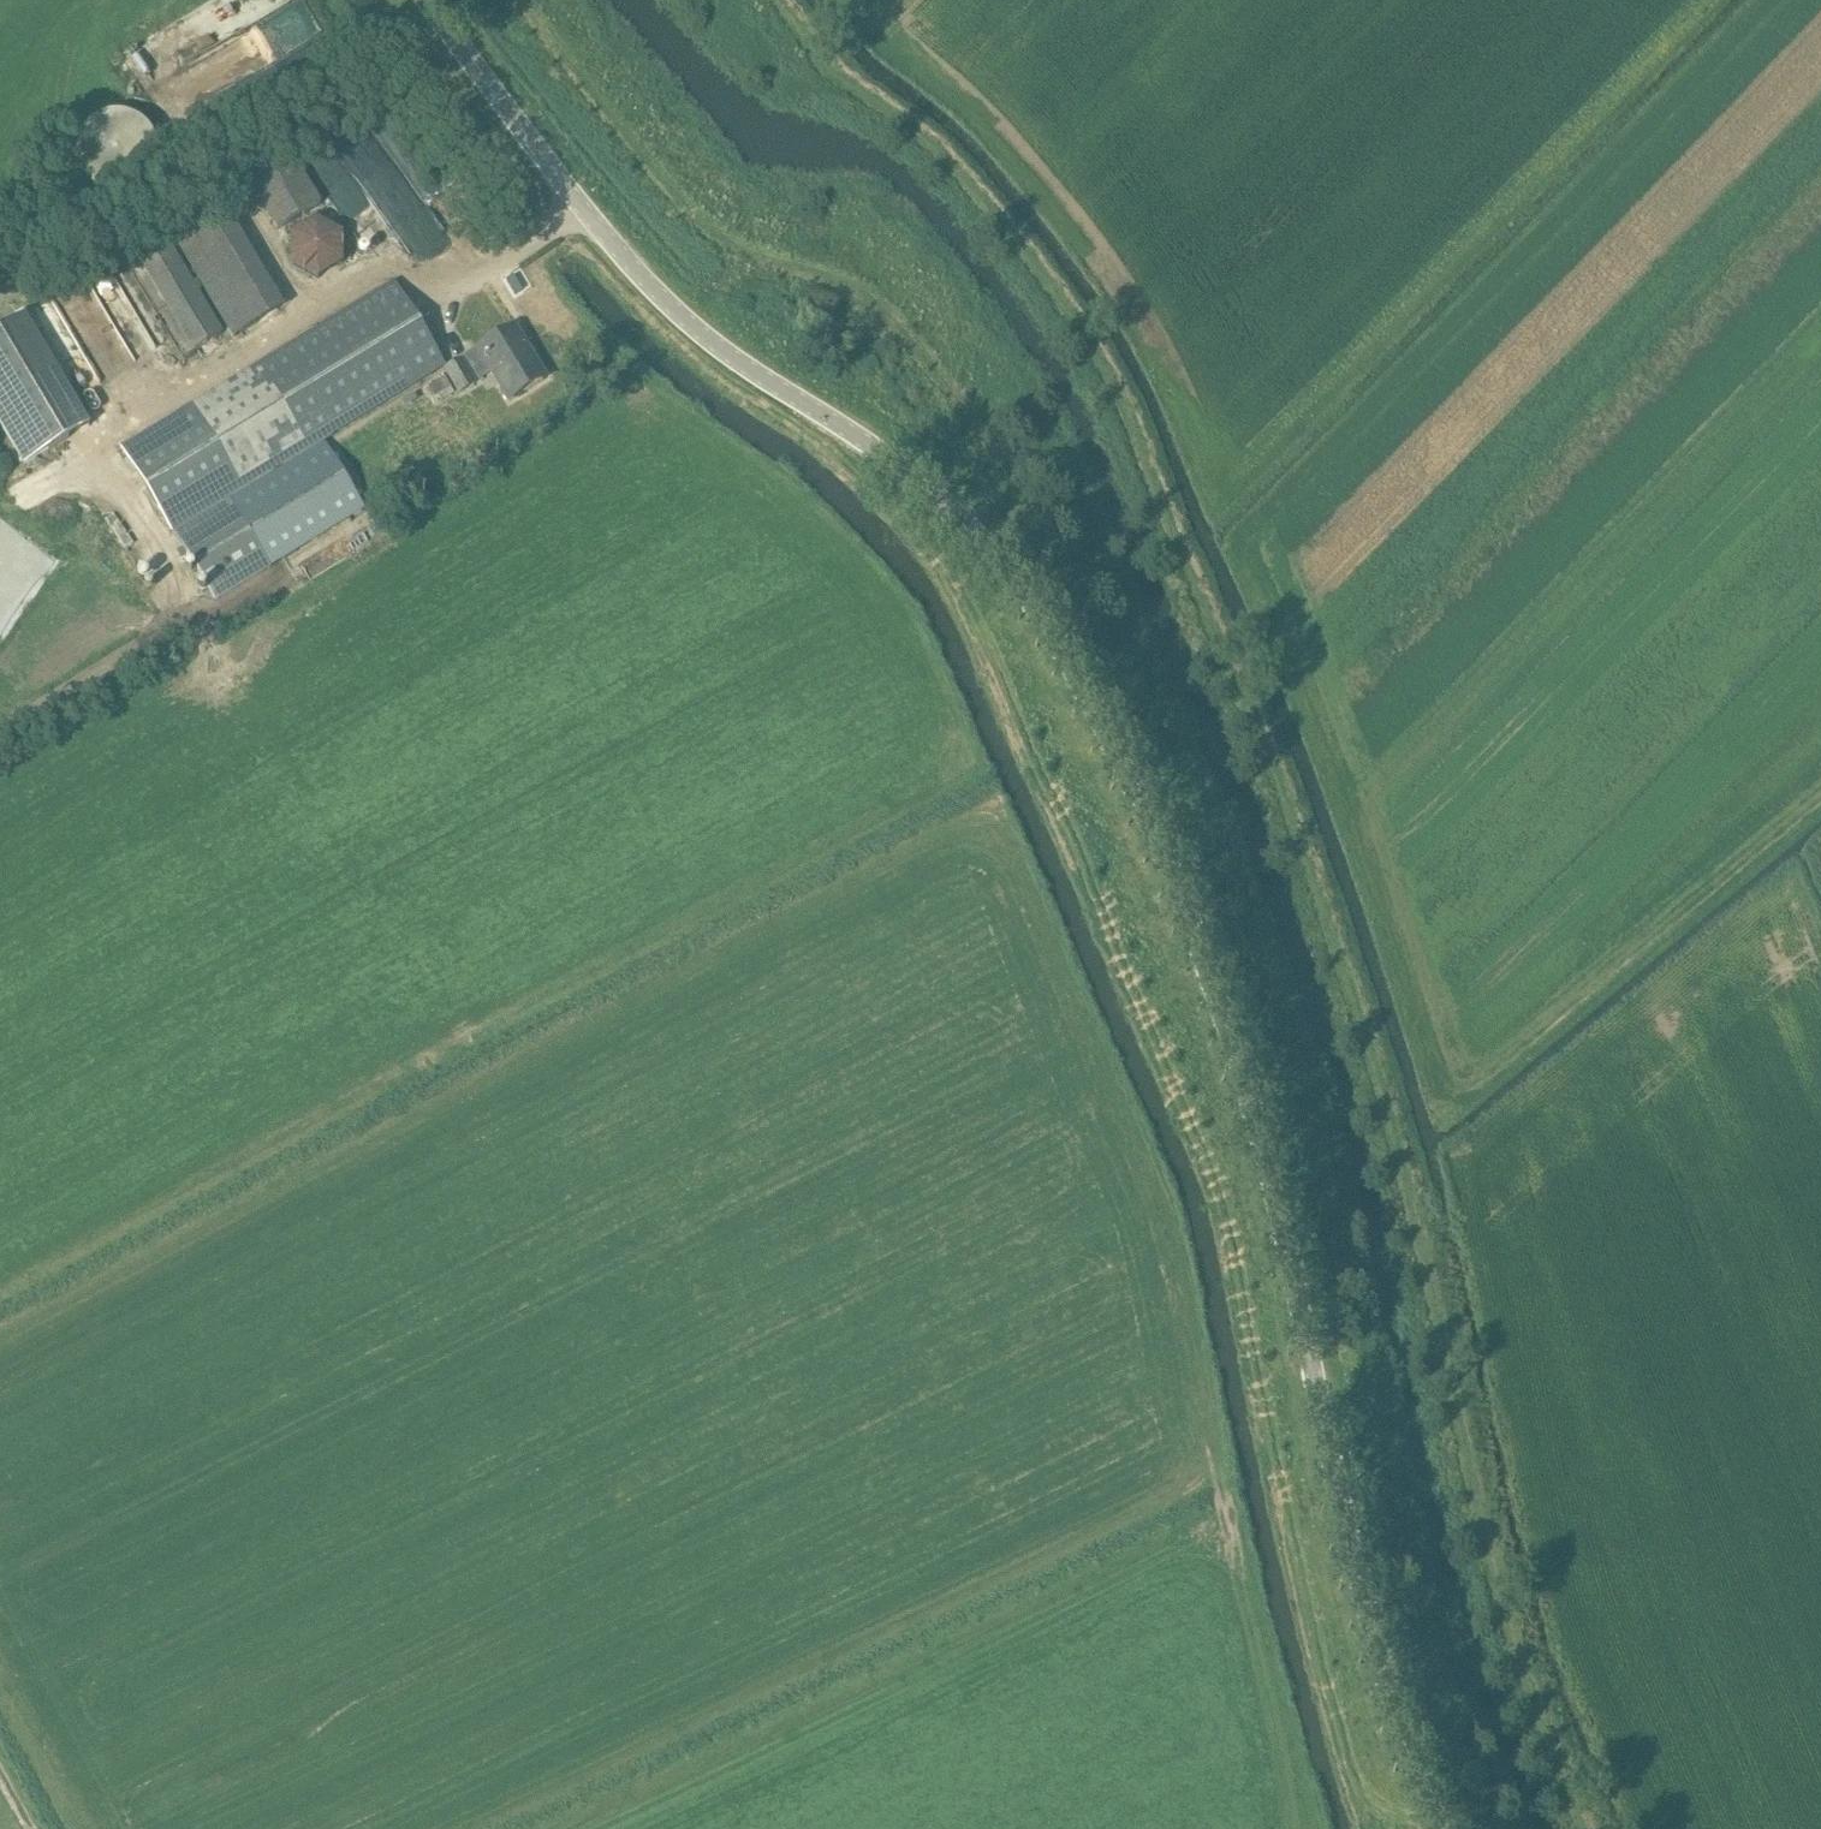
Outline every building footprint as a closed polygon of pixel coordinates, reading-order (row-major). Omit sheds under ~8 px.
[(296,6),(180,65),(195,94),(311,36),(296,6)] [(127,107),(70,132),(81,156),(70,161),(80,183),(147,154),(127,107)] [(238,166),(276,229),(322,201),(284,138),(238,166)] [(172,238),(233,338),(285,307),(224,207),(172,238)] [(284,227),(285,271),(338,270),(337,225),(284,227)] [(224,332),(167,237),(136,255),(192,350),(224,332)] [(123,446),(216,600),(271,566),(271,567),(366,510),(325,440),(446,365),(395,280),(123,446)] [(90,425),(24,313),(0,328),(0,419),(26,463),(90,425)] [(491,371),(509,401),(546,378),(515,326),(466,356),(480,378),(491,371)] [(442,370),(459,394),(478,382),(462,357),(442,370)] [(445,376),(428,387),(438,402),(455,392),(445,376)]
